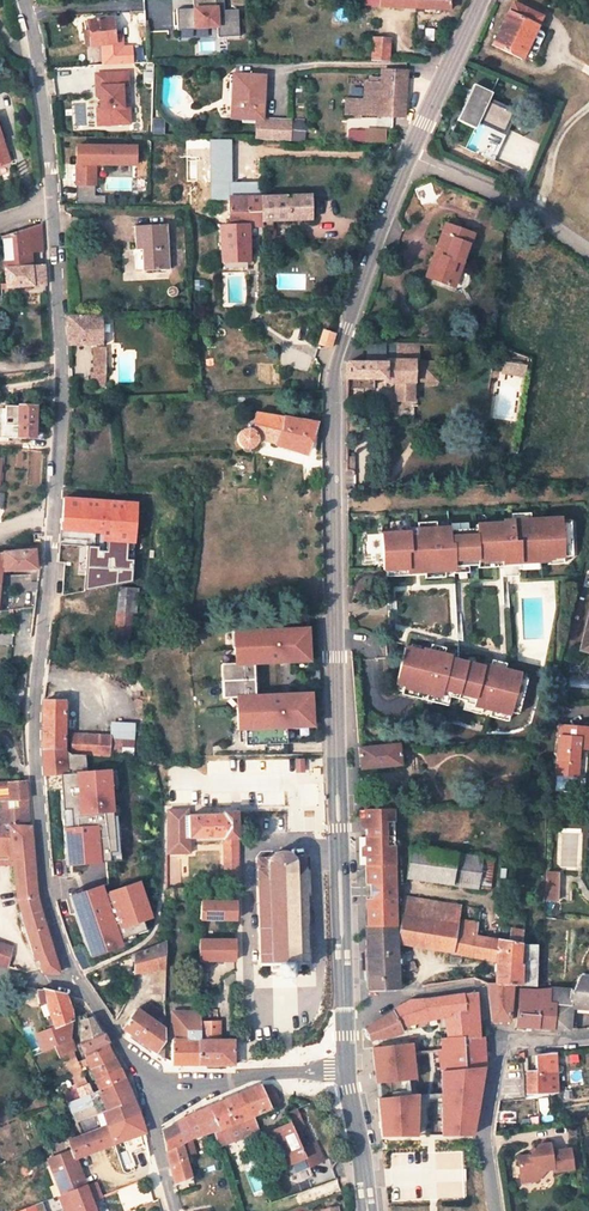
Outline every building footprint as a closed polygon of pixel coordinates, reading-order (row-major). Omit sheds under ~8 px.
[(120,0),(121,11),(133,11),(132,0),(124,0),(120,0)] [(177,8),(178,29),(196,28),(196,27),(217,26),(218,36),(240,35),(238,8),(224,9),(224,0),(193,0),(194,7),(177,8)] [(363,3),(378,4),(378,6),(449,10),(449,0),(363,0),(363,3)] [(541,16),(512,3),(508,12),(507,11),(491,44),(521,58),(527,46),(533,49),(537,48),(543,35),(542,31),(536,28),(537,26),(536,26),(541,16)] [(112,18),(88,21),(89,35),(91,45),(115,42),(112,18)] [(388,39),(372,37),(371,59),(387,60),(388,39)] [(379,116),(403,117),(406,71),(381,71),(381,79),(379,111),(379,116)] [(128,72),(95,74),(96,88),(99,88),(100,109),(97,109),(98,125),(131,123),(130,107),(123,108),(123,86),(129,86),(128,72)] [(261,76),(234,74),(232,117),(255,119),(258,119),(261,76)] [(350,95),(349,110),(379,111),(381,79),(370,79),(369,96),(350,95)] [(457,121),(474,129),(477,123),(485,127),(482,133),(473,152),(493,161),(505,135),(503,135),(506,128),(508,128),(511,122),(503,119),(507,110),(487,101),(491,93),(473,85),(457,121)] [(269,140),(270,119),(258,119),(255,119),(254,140),(269,140)] [(269,140),(291,140),(292,120),(270,119),(269,140)] [(365,129),(365,142),(386,143),(386,129),(365,129)] [(136,146),(77,145),(76,203),(106,203),(106,195),(95,195),(96,164),(136,165),(136,146)] [(260,178),(242,179),(242,191),(221,191),(222,199),(227,199),(228,225),(248,224),(247,197),(261,196),(260,178)] [(310,218),(309,194),(261,196),(262,220),(310,218)] [(219,225),(221,261),(228,261),(229,268),(241,267),(241,260),(249,260),(248,226),(262,226),(262,220),(261,196),(247,197),(248,224),(228,225),(219,225)] [(473,232),(444,222),(424,277),(453,287),(473,232)] [(30,227),(32,250),(43,249),(41,223),(30,227)] [(165,223),(134,225),(135,249),(141,249),(143,270),(168,269),(165,223)] [(5,284),(6,288),(45,285),(43,265),(33,266),(32,250),(30,227),(1,236),(5,284)] [(100,315),(66,316),(68,344),(101,343),(100,315)] [(329,346),(334,332),(323,329),(318,343),(329,346)] [(396,344),(397,354),(418,354),(418,344),(396,344)] [(384,345),(367,346),(367,355),(384,354),(384,345)] [(94,347),(93,361),(106,362),(105,347),(101,347),(94,347)] [(394,382),(394,399),(413,399),(414,360),(391,359),(389,359),(384,360),(384,362),(346,361),(346,377),(383,378),(383,382),(394,382)] [(419,370),(419,380),(436,380),(436,360),(414,360),(414,371),(419,370)] [(93,361),(93,382),(106,382),(106,363),(106,362),(93,361)] [(502,361),(500,373),(525,377),(527,365),(502,361)] [(18,438),(34,438),(35,407),(32,407),(33,398),(23,401),(23,407),(19,407),(18,426),(18,438)] [(18,426),(19,407),(4,407),(4,410),(4,426),(18,426)] [(18,426),(4,426),(4,410),(0,409),(0,437),(18,438),(18,426)] [(255,438),(304,453),(313,421),(254,412),(252,423),(248,423),(247,429),(245,428),(240,430),(238,432),(237,433),(236,436),(236,440),(238,445),(242,447),(244,448),(247,448),(251,446),(254,442),(255,440),(255,438)] [(83,499),(67,498),(63,565),(77,566),(77,573),(87,574),(87,572),(96,573),(98,538),(82,537),(83,499)] [(109,527),(110,501),(83,499),(82,537),(98,538),(99,527),(109,527)] [(408,532),(381,533),(382,568),(386,568),(406,567),(406,571),(422,570),(442,569),(452,568),(452,564),(465,563),(474,563),(474,558),(498,557),(498,563),(499,575),(516,574),(516,566),(515,560),(533,559),(542,558),(542,554),(556,553),(565,553),(563,519),(555,519),(555,516),(526,518),(508,519),(498,520),(498,523),(472,524),(473,528),(447,530),(447,527),(434,528),(416,529),(407,530),(408,532)] [(38,569),(40,551),(0,553),(0,575),(0,572),(38,569)] [(498,557),(474,558),(474,563),(475,565),(498,563),(498,557)] [(136,588),(119,586),(113,637),(130,638),(136,588)] [(579,650),(588,653),(588,609),(579,650)] [(304,615),(237,624),(238,638),(233,638),(233,648),(238,648),(239,662),(234,662),(220,662),(221,695),(235,694),(240,694),(241,708),(235,708),(236,727),(243,727),(244,743),(286,741),(285,725),(310,724),(309,691),(255,694),(253,661),(308,658),(306,626),(305,626),(304,615)] [(429,646),(428,651),(442,654),(443,649),(429,646)] [(421,652),(405,648),(396,683),(403,685),(403,687),(420,692),(425,693),(447,698),(447,695),(463,700),(463,703),(478,707),(486,709),(507,714),(507,711),(515,713),(524,678),(508,674),(509,671),(502,670),(488,666),(482,664),(481,667),(448,659),(449,656),(442,654),(428,651),(422,649),(421,652)] [(489,661),(488,666),(502,670),(504,665),(489,661)] [(403,687),(402,693),(418,698),(420,692),(403,687)] [(447,698),(425,693),(423,699),(445,705),(447,698)] [(68,751),(67,699),(42,699),(43,751),(68,751)] [(463,703),(461,709),(477,713),(478,707),(463,703)] [(507,714),(486,709),(485,715),(506,720),(507,714)] [(135,723),(112,722),(111,735),(110,753),(134,754),(135,723)] [(588,727),(559,725),(555,772),(575,774),(577,755),(577,747),(582,747),(586,748),(588,727)] [(86,756),(110,757),(110,753),(111,735),(72,733),(71,755),(86,756)] [(397,744),(358,748),(360,767),(398,763),(397,744)] [(68,751),(43,751),(44,776),(62,775),(70,865),(122,861),(118,815),(115,816),(114,812),(117,812),(113,769),(87,771),(86,756),(71,755),(68,751)] [(0,782),(0,802),(4,802),(4,807),(0,811),(0,820),(3,822),(3,825),(8,826),(17,826),(14,810),(28,808),(28,800),(28,799),(26,789),(26,780),(0,782)] [(401,795),(363,796),(364,808),(393,807),(401,807),(401,795)] [(395,896),(393,808),(393,807),(364,808),(366,898),(375,897),(395,896)] [(28,808),(14,810),(17,826),(30,827),(28,808)] [(187,810),(165,810),(165,852),(189,852),(189,836),(223,835),(223,837),(236,837),(235,810),(221,811),(222,813),(187,815),(187,810)] [(11,851),(13,866),(17,900),(33,955),(36,953),(41,972),(57,972),(36,898),(35,895),(35,893),(30,827),(17,826),(8,826),(3,825),(0,825),(0,851),(11,851)] [(236,837),(223,837),(223,871),(236,871),(236,837)] [(486,890),(491,858),(410,846),(405,878),(486,890)] [(306,926),(305,903),(307,903),(307,901),(305,901),(305,877),(306,877),(306,875),(305,875),(304,868),(306,868),(305,866),(304,856),(292,856),(288,853),(285,852),(286,851),(284,850),(284,851),(278,851),(276,852),(275,851),(274,851),(274,852),(269,856),(257,857),(257,868),(256,868),(256,869),(257,869),(257,876),(256,876),(256,878),(257,878),(257,902),(256,902),(256,904),(258,904),(258,928),(257,928),(257,929),(259,929),(259,953),(258,953),(258,955),(259,954),(259,962),(258,962),(258,963),(270,963),(271,970),(277,969),(278,974),(276,975),(277,977),(279,975),(285,975),(289,975),(290,976),(291,974),(290,973),(290,969),(296,969),(296,963),(308,962),(308,960),(307,960),(307,953),(308,953),(308,951),(307,951),(306,928),(307,928),(307,926),(306,926)] [(13,866),(11,851),(0,851),(0,866),(13,866)] [(236,871),(223,871),(224,883),(234,882),(236,882),(236,871)] [(557,899),(558,881),(558,872),(546,871),(545,898),(557,899)] [(107,893),(105,885),(71,896),(92,957),(124,946),(121,938),(148,930),(145,921),(154,918),(141,881),(107,893)] [(164,898),(189,895),(188,887),(164,889),(164,898)] [(395,896),(375,897),(376,908),(366,908),(366,924),(382,924),(393,924),(393,907),(395,907),(395,896)] [(418,915),(420,899),(404,896),(401,912),(418,915)] [(534,984),(535,944),(519,942),(521,930),(510,928),(507,940),(479,935),(474,934),(476,921),(456,918),(456,922),(437,919),(440,902),(420,899),(418,915),(401,912),(398,939),(496,959),(494,983),(511,983),(534,984)] [(234,900),(200,900),(199,918),(234,918),(234,900)] [(456,922),(456,918),(458,906),(440,902),(437,919),(456,922)] [(395,985),(395,969),(393,924),(382,924),(366,924),(367,945),(367,947),(366,947),(366,949),(367,949),(367,957),(366,959),(368,959),(368,967),(367,967),(367,969),(368,969),(368,978),(367,978),(367,979),(368,979),(370,979),(376,984),(376,986),(376,987),(378,987),(378,986),(384,986),(384,987),(386,987),(386,986),(393,985),(393,987),(394,987),(394,985),(395,985)] [(233,938),(198,938),(198,958),(234,959),(233,938)] [(164,941),(133,953),(133,971),(153,968),(164,967),(164,941)] [(0,943),(0,964),(6,966),(7,966),(12,947),(0,943)] [(153,968),(153,983),(164,983),(164,967),(153,968)] [(566,1028),(569,1005),(588,1007),(588,976),(579,975),(572,989),(571,989),(548,988),(548,1002),(553,1003),(551,1028),(566,1028)] [(508,1019),(511,983),(494,983),(487,983),(491,1019),(508,1019)] [(535,1027),(551,1028),(553,1003),(548,1002),(548,988),(536,990),(519,988),(515,1025),(535,1027)] [(44,1003),(53,1027),(35,1034),(41,1052),(53,1046),(69,1039),(72,1022),(70,1011),(65,995),(43,990),(43,991),(35,990),(37,1004),(44,1003)] [(479,1038),(476,992),(423,999),(410,1000),(392,1011),(399,1026),(444,1016),(448,1015),(448,1018),(449,1038),(479,1038)] [(163,1057),(164,1014),(148,1003),(142,1012),(135,1008),(121,1028),(163,1057)] [(197,1010),(171,1010),(171,1062),(197,1062),(197,1020),(197,1010)] [(363,1028),(369,1040),(384,1039),(402,1032),(399,1026),(392,1011),(363,1028)] [(100,1033),(91,1018),(81,1020),(80,1040),(80,1043),(100,1033)] [(218,1039),(218,1020),(216,1020),(197,1020),(197,1062),(231,1063),(231,1040),(218,1039)] [(106,1045),(100,1033),(80,1043),(84,1055),(106,1045)] [(483,1067),(485,1067),(483,1038),(479,1038),(449,1038),(441,1039),(441,1050),(438,1050),(441,1071),(483,1067)] [(53,1046),(58,1058),(64,1056),(67,1062),(75,1058),(69,1039),(53,1046)] [(378,1099),(383,1136),(416,1135),(416,1100),(410,1101),(410,1095),(404,1096),(404,1095),(397,1095),(397,1091),(401,1091),(400,1079),(415,1078),(412,1052),(411,1044),(372,1048),(375,1070),(376,1084),(379,1083),(381,1099),(378,1099)] [(112,1057),(106,1045),(84,1055),(89,1068),(112,1057)] [(555,1055),(536,1057),(536,1073),(526,1073),(526,1093),(529,1093),(530,1095),(533,1095),(533,1093),(536,1093),(556,1091),(556,1090),(555,1055)] [(67,1062),(65,1063),(70,1076),(80,1072),(75,1058),(67,1062)] [(118,1068),(113,1058),(89,1068),(93,1079),(118,1068)] [(483,1067),(485,1067),(441,1071),(442,1092),(447,1092),(447,1108),(442,1108),(443,1135),(472,1135),(483,1067)] [(123,1078),(118,1068),(93,1079),(97,1090),(123,1078)] [(80,1072),(70,1076),(75,1087),(85,1083),(80,1072)] [(79,1098),(68,1103),(75,1122),(132,1100),(129,1092),(123,1078),(97,1090),(90,1093),(79,1098)] [(85,1083),(75,1087),(79,1098),(90,1093),(85,1083)] [(251,1116),(269,1107),(268,1105),(277,1101),(271,1089),(266,1087),(261,1089),(260,1085),(207,1106),(215,1133),(211,1135),(215,1149),(217,1148),(257,1132),(251,1116)] [(132,1100),(75,1122),(79,1135),(129,1116),(137,1113),(138,1113),(132,1100)] [(181,1143),(191,1138),(214,1130),(207,1106),(186,1115),(175,1122),(181,1143)] [(273,1140),(284,1165),(303,1157),(307,1166),(321,1161),(313,1143),(300,1149),(291,1127),(299,1124),(293,1110),(284,1114),(288,1123),(269,1131),(257,1132),(261,1144),(273,1140)] [(143,1133),(137,1113),(129,1116),(134,1135),(135,1135),(143,1133)] [(85,1186),(74,1158),(134,1135),(129,1116),(79,1135),(74,1137),(67,1140),(71,1151),(47,1161),(61,1196),(85,1186)] [(161,1130),(174,1184),(191,1177),(190,1173),(189,1168),(181,1143),(175,1122),(161,1130)] [(135,1135),(137,1142),(145,1140),(143,1133),(135,1135)] [(137,1142),(131,1145),(135,1161),(149,1157),(145,1140),(137,1142)] [(527,1155),(518,1156),(521,1178),(533,1176),(537,1180),(545,1169),(552,1168),(553,1171),(572,1168),(570,1148),(551,1151),(550,1143),(538,1145),(530,1155),(529,1157),(527,1155)] [(61,1196),(47,1161),(43,1162),(57,1197),(61,1196)] [(85,1186),(61,1196),(57,1197),(62,1210),(94,1210),(85,1186)]
